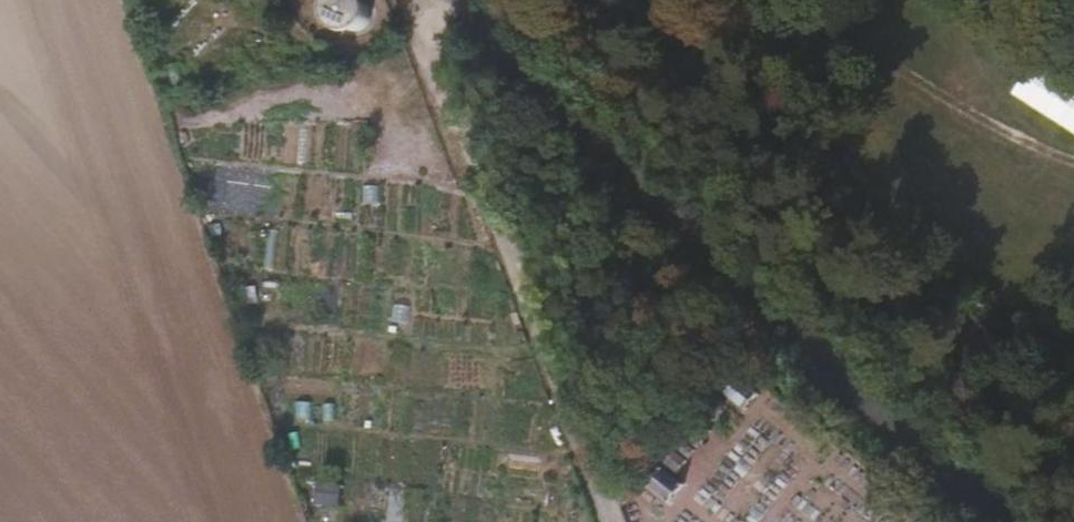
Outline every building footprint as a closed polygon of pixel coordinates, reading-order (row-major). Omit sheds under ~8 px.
[(376,4),(372,0),(342,0),(336,7),(336,20),(342,30),(353,36),(365,35),(374,27),(379,16),(376,4)]
